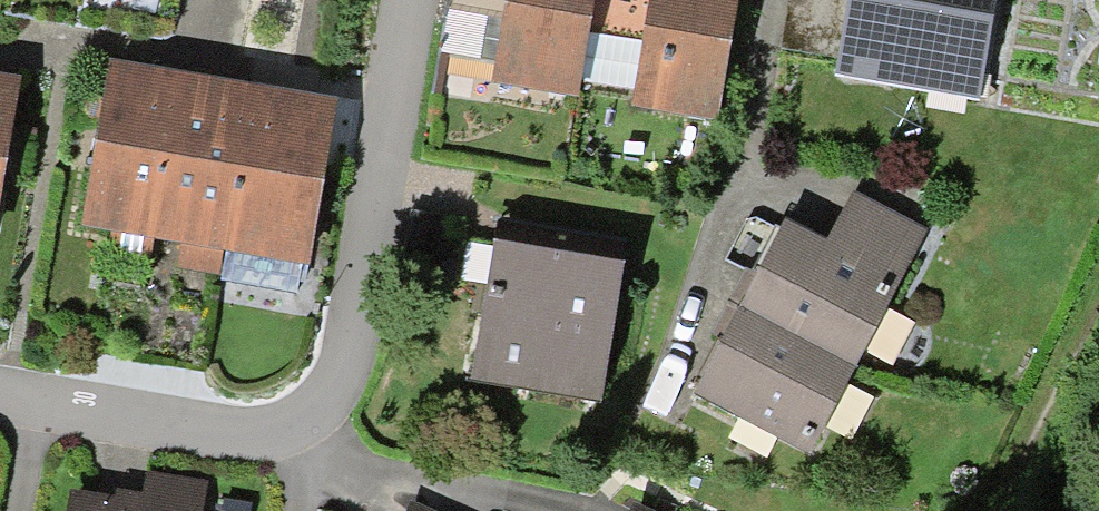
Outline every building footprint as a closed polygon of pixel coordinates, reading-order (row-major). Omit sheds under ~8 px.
[(451,19),(501,28),(506,0),(454,0),(451,19)] [(580,99),(590,44),(598,0),(506,0),(501,28),(491,83),(580,99)] [(590,44),(640,53),(649,0),(598,0),(590,44)] [(719,123),(741,0),(649,0),(640,53),(630,107),(719,123)] [(783,51),(847,62),(857,0),(792,0),(783,51)] [(847,62),(994,87),(1009,0),(857,0),(847,62)] [(149,265),(152,243),(179,79),(110,68),(83,231),(113,236),(109,258),(149,265)] [(23,78),(0,74),(0,210),(23,78)] [(218,282),(222,255),(248,91),(179,79),(152,243),(180,248),(176,275),(218,282)] [(248,91),(222,255),(311,268),(336,105),(248,91)] [(851,192),(827,240),(902,279),(927,231),(851,192)] [(782,218),(737,305),(857,366),(902,279),(827,240),(782,218)] [(495,248),(468,381),(599,408),(626,274),(495,248)] [(810,454),(857,366),(737,305),(690,391),(810,454)] [(66,510),(212,510),(218,469),(153,459),(149,484),(72,473),(66,510)]
